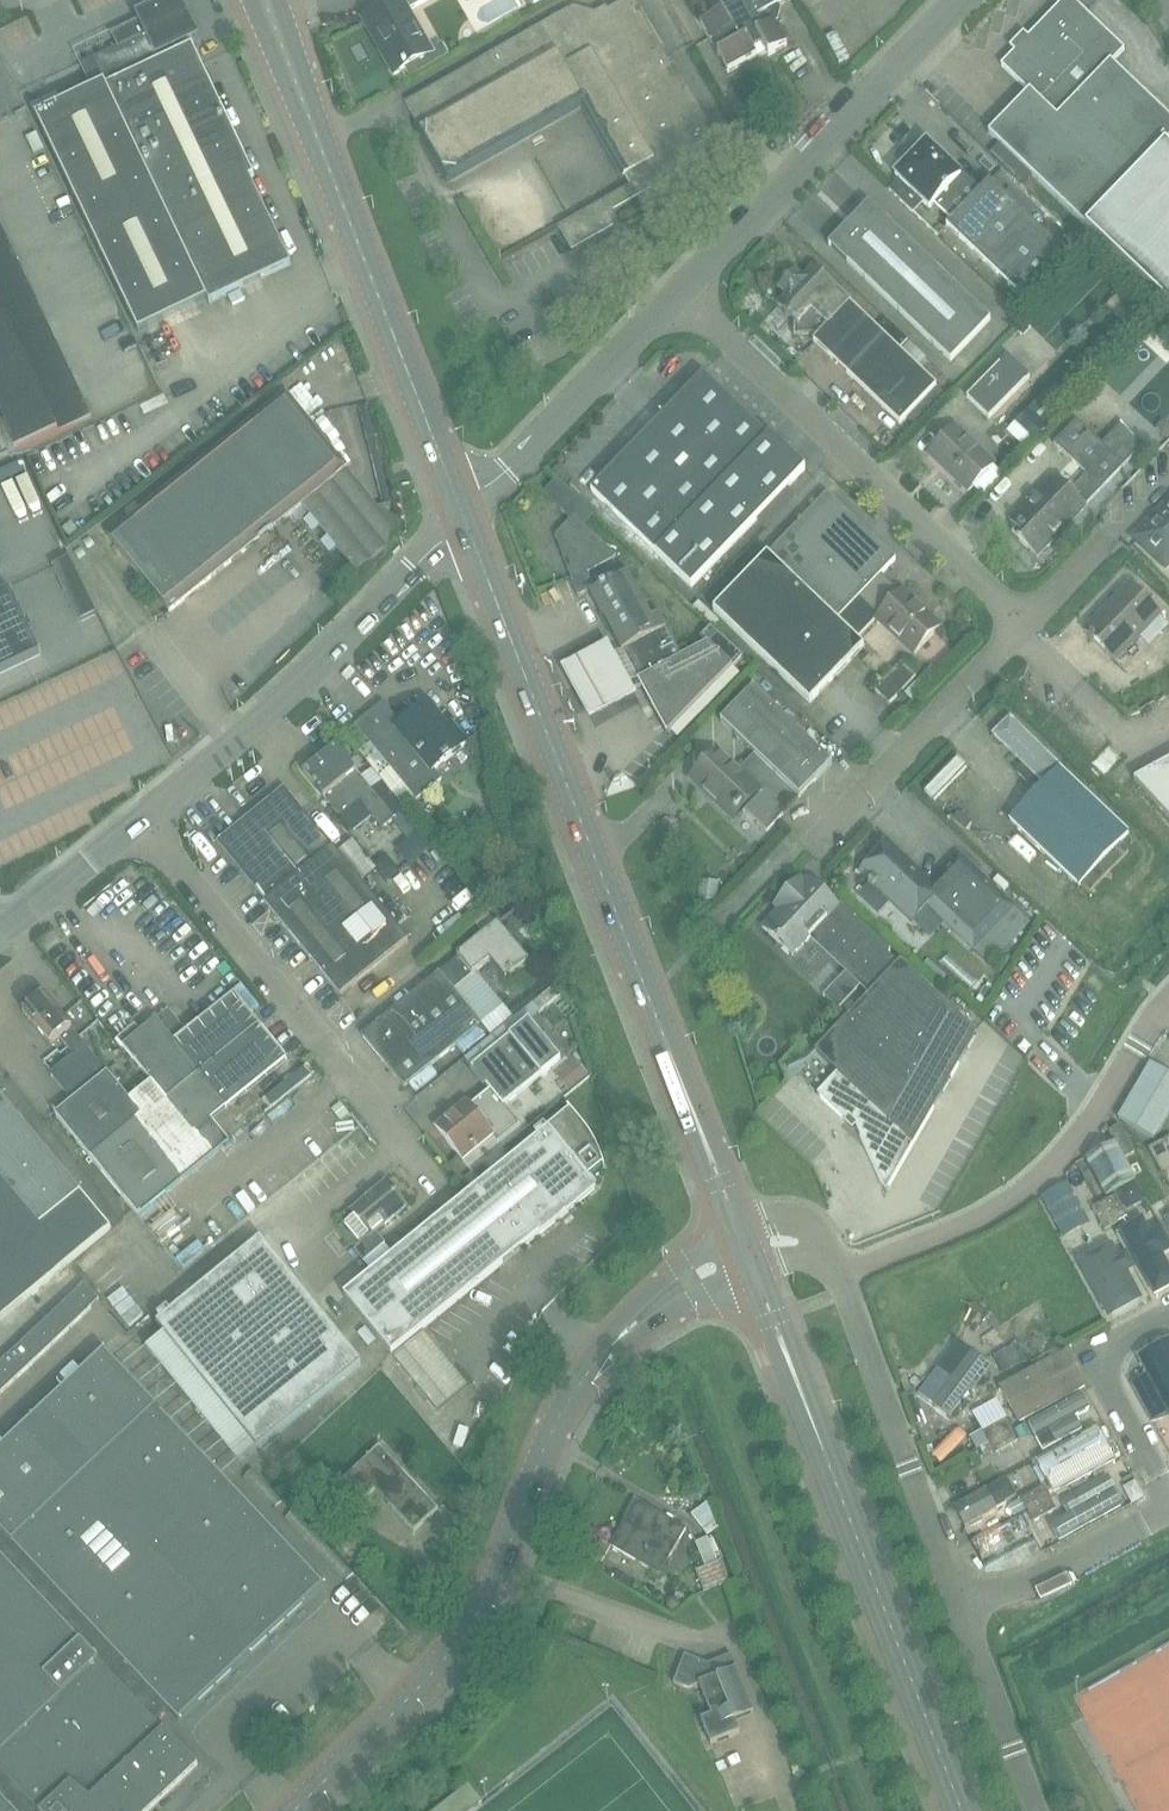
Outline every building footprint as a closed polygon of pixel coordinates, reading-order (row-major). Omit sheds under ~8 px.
[(386,46),(380,50),(394,75),(405,69),(410,78),(449,56),(442,44),(430,51),(407,11),(428,0),(397,0),(369,16),(386,46)] [(432,90),(431,91),(432,92),(408,105),(407,104),(406,105),(407,106),(406,106),(447,178),(584,101),(597,125),(596,126),(597,127),(598,126),(611,150),(610,151),(611,152),(612,151),(625,175),(624,176),(625,177),(625,176),(633,189),(661,174),(659,172),(674,163),(679,170),(718,148),(634,0),(627,0),(593,19),(594,22),(579,30),(568,11),(480,61),(482,63),(458,77),(457,76),(456,76),(457,77),(433,91),(432,90)] [(737,4),(700,25),(711,44),(719,39),(736,68),(735,68),(736,69),(757,57),(753,51),(762,46),(768,57),(787,46),(767,12),(757,17),(747,0),(735,0),(737,4)] [(757,17),(767,12),(789,0),(747,0),(757,17)] [(988,134),(1086,227),(1168,307),(1168,119),(1111,63),(1124,50),(1072,0),(1064,0),(1027,38),(1027,46),(1020,55),(1015,51),(1000,66),(1029,93),(1029,105),(1016,105),(988,134)] [(36,116),(139,332),(207,300),(209,304),(291,265),(250,179),(254,177),(189,39),(193,37),(177,3),(111,34),(118,48),(81,65),(92,89),(36,116)] [(788,44),(813,30),(801,7),(775,20),(788,44)] [(922,148),(920,146),(909,157),(911,159),(895,176),(899,180),(889,191),(935,235),(946,224),(978,192),(926,143),(922,148)] [(989,181),(978,192),(946,224),(1032,307),(1075,263),(989,181)] [(868,204),(829,245),(950,362),(990,320),(868,204)] [(559,228),(560,229),(572,250),(611,228),(599,206),(559,228)] [(12,457),(92,419),(0,226),(0,431),(12,457)] [(814,336),(817,339),(850,305),(845,301),(842,304),(829,292),(833,288),(812,269),(803,278),(796,272),(779,289),(787,296),(778,305),(786,313),(785,314),(789,318),(790,317),(797,324),(797,335),(793,335),(793,336),(814,336)] [(1124,298),(1142,315),(1152,304),(1134,288),(1124,298)] [(936,387),(850,305),(817,339),(813,343),(900,425),(936,387)] [(966,397),(988,419),(1028,377),(1006,356),(966,397)] [(591,492),(656,555),(691,589),(805,470),(770,436),(768,438),(703,376),(591,492)] [(284,519),(347,469),(286,394),(109,537),(109,536),(108,537),(169,613),(170,612),(231,562),(229,559),(240,550),(242,553),(245,550),(243,547),(254,539),(256,542),(259,539),(257,536),(268,528),(270,531),(273,528),(271,525),(282,516),(284,519)] [(1086,475),(1069,492),(1085,507),(1144,445),(1122,424),(1102,444),(1077,420),(1053,444),(1086,475)] [(955,428),(946,437),(929,454),(951,474),(950,475),(968,492),(993,466),(969,443),(970,442),(955,428)] [(1023,534),(1018,539),(1037,557),(1085,508),(1085,507),(1069,492),(1054,478),(1011,522),(1023,534)] [(827,494),(768,555),(856,640),(877,619),(900,594),(881,575),(896,560),(827,494)] [(1164,567),(1168,562),(1168,503),(1163,510),(1162,509),(1156,516),(1135,538),(1164,567)] [(623,653),(635,646),(666,629),(658,614),(651,619),(627,575),(623,577),(613,560),(616,557),(574,517),(555,536),(578,598),(591,590),(593,593),(591,594),(623,653)] [(856,640),(768,555),(768,554),(713,611),(809,704),(864,648),(856,640)] [(80,622),(97,614),(70,558),(53,567),(80,622)] [(1094,642),(1115,662),(1159,615),(1129,586),(1084,632),(1090,638),(1089,639),(1093,643),(1094,642)] [(0,596),(0,676),(41,656),(11,591),(0,596)] [(902,592),(900,594),(877,619),(914,655),(939,629),(902,592)] [(634,674),(667,735),(733,668),(708,645),(683,659),(666,629),(635,646),(646,667),(634,674)] [(636,699),(606,645),(560,670),(590,724),(636,699)] [(874,690),(889,704),(915,677),(901,663),(874,690)] [(753,688),(737,705),(720,722),(754,755),(739,771),(758,790),(744,804),(770,829),(783,815),(778,811),(795,794),(799,798),(832,763),(753,688)] [(383,703),(355,726),(417,801),(442,781),(434,771),(466,745),(451,727),(447,730),(427,705),(409,720),(413,724),(405,730),(383,703)] [(995,735),(1044,784),(1059,769),(1011,720),(995,735)] [(350,831),(370,814),(382,829),(395,819),(336,747),(303,773),(350,831)] [(741,807),(744,804),(758,790),(739,771),(738,772),(718,753),(691,780),(733,820),(734,819),(732,817),(736,812),(737,813),(742,808),(741,807)] [(1133,780),(1168,819),(1168,761),(1133,780)] [(1010,821),(1026,836),(1079,887),(1128,835),(1059,769),(1010,821)] [(330,848),(300,811),(285,792),(222,844),(268,900),(264,903),(340,996),(409,940),(332,846),(330,848)] [(911,923),(927,906),(928,906),(923,902),(936,889),(931,884),(923,876),(919,880),(887,849),(891,845),(881,836),(867,851),(875,859),(861,874),(911,923)] [(928,906),(927,906),(988,965),(1029,923),(959,855),(931,884),(936,889),(923,902),(928,906)] [(812,934),(872,990),(899,961),(838,904),(836,906),(806,879),(803,882),(798,878),(772,906),(777,910),(760,928),(778,944),(782,939),(800,957),(813,943),(808,938),(812,934)] [(458,958),(468,971),(472,975),(494,957),(511,978),(529,962),(498,924),(457,958),(458,958)] [(468,971),(458,958),(362,1036),(404,1088),(481,1024),(450,986),(468,971)] [(827,1038),(814,1052),(837,1073),(817,1094),(846,1121),(849,1118),(857,1125),(856,1126),(873,1165),(886,1193),(977,1033),(900,962),(898,964),(897,963),(872,990),(831,1035),(827,1038)] [(86,1047),(38,989),(29,996),(35,1003),(23,1012),(51,1046),(60,1039),(74,1057),(86,1047)] [(175,1043),(156,1020),(140,1033),(136,1027),(118,1041),(117,1040),(115,1042),(121,1049),(123,1048),(152,1082),(167,1101),(259,1026),(234,995),(175,1043)] [(472,1068),(491,1092),(504,1107),(561,1060),(529,1021),(472,1068)] [(287,1060),(259,1026),(167,1101),(152,1082),(130,1100),(86,1047),(74,1057),(51,1076),(73,1102),(58,1115),(56,1113),(54,1114),(138,1217),(229,1143),(211,1121),(287,1060)] [(1140,1132),(1154,1140),(1168,1113),(1168,1074),(1151,1063),(1119,1120),(1140,1132)] [(504,1107),(491,1092),(471,1108),(467,1103),(435,1128),(462,1161),(493,1136),(498,1141),(518,1125),(504,1107)] [(0,1321),(111,1230),(0,1095),(0,1321)] [(569,1112),(548,1130),(344,1296),(391,1355),(596,1188),(589,1179),(603,1168),(603,1170),(605,1170),(601,1158),(596,1147),(590,1136),(583,1126),(568,1109),(567,1110),(569,1112)] [(1085,1160),(1089,1167),(1105,1198),(1136,1180),(1125,1159),(1135,1154),(1119,1125),(1109,1131),(1115,1143),(1085,1160)] [(1168,1166),(1168,1138),(1148,1149),(1160,1171),(1168,1166)] [(1160,1171),(1168,1188),(1168,1166),(1160,1171)] [(406,1208),(406,1207),(386,1183),(352,1212),(372,1237),(406,1208)] [(1115,1195),(1103,1202),(1116,1225),(1128,1218),(1115,1195)] [(1103,1202),(1092,1208),(1104,1231),(1116,1225),(1103,1202)] [(1159,1216),(1168,1233),(1168,1211),(1159,1216)] [(1144,1223),(1122,1234),(1156,1300),(1168,1292),(1168,1266),(1144,1223)] [(157,1325),(258,1449),(361,1365),(261,1240),(157,1325)] [(1098,1266),(1124,1316),(1151,1301),(1125,1253),(1098,1266)] [(61,1308),(0,1365),(0,1395),(99,1301),(84,1286),(61,1308)] [(992,1366),(975,1354),(958,1341),(919,1393),(949,1417),(969,1390),(972,1393),(992,1366)] [(1147,1358),(1168,1399),(1168,1346),(1147,1358)] [(191,1768),(158,1733),(162,1729),(156,1723),(169,1711),(178,1721),(322,1586),(306,1569),(103,1354),(0,1451),(0,1810),(145,1810),(191,1768)] [(1069,1360),(1001,1397),(1017,1427),(1085,1390),(1069,1360)] [(1088,1396),(1028,1429),(1044,1456),(1104,1424),(1088,1396)] [(1006,1418),(983,1431),(989,1442),(1012,1430),(1006,1418)] [(1014,1431),(1019,1441),(1031,1435),(1028,1429),(1026,1424),(1014,1431)] [(1107,1429),(1039,1468),(1054,1496),(1123,1458),(1107,1429)] [(1018,1441),(1012,1430),(989,1442),(994,1452),(995,1454),(1018,1441)] [(983,1431),(972,1437),(978,1447),(989,1441),(983,1431)] [(363,1501),(398,1468),(378,1448),(344,1481),(363,1501)] [(1066,1521),(1047,1531),(1055,1549),(1128,1511),(1112,1480),(1061,1509),(1066,1521)] [(388,1505),(398,1515),(414,1533),(438,1510),(422,1493),(411,1483),(388,1505)] [(1044,1487),(1021,1500),(1027,1511),(1050,1498),(1044,1487)] [(954,1507),(964,1526),(996,1508),(987,1490),(954,1507)] [(1056,1510),(1050,1498),(1027,1511),(1028,1512),(1033,1522),(1056,1510)] [(609,1547),(659,1576),(686,1529),(636,1501),(609,1547)] [(1033,1522),(1028,1512),(972,1543),(986,1567),(1035,1540),(1027,1526),(1033,1522)] [(695,1572),(703,1594),(727,1585),(719,1563),(695,1572)] [(754,1713),(736,1669),(731,1655),(707,1664),(684,1655),(673,1683),(688,1689),(699,1685),(711,1716),(701,1720),(710,1745),(740,1733),(735,1721),(754,1713)]
